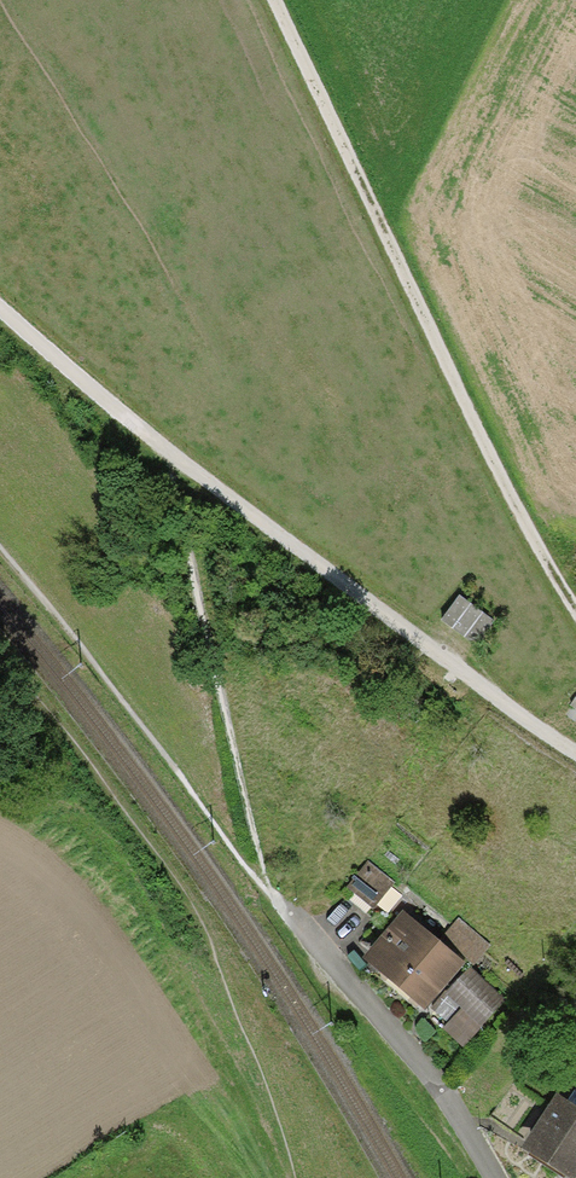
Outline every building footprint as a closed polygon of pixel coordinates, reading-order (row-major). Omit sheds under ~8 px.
[(492,620),(458,595),(440,619),(474,645),(492,620)] [(391,882),(366,862),(345,889),(370,909),(391,882)] [(504,1000),(403,911),(361,958),(462,1047),(504,1000)] [(555,1097),(520,1152),(560,1177),(569,1177),(575,1167),(575,1111),(555,1097)]
